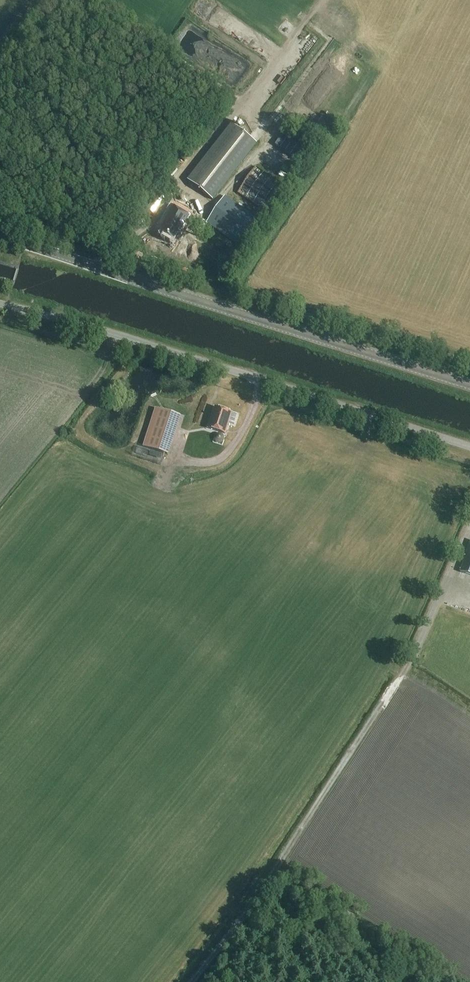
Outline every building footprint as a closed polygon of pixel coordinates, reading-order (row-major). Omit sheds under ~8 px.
[(227,36),(222,43),(231,49),(236,42),(227,36)] [(237,93),(247,104),(254,97),(243,87),(237,93)] [(212,200),(257,143),(231,123),(187,181),(212,200)] [(267,214),(286,187),(256,166),(237,194),(267,214)] [(154,214),(166,199),(159,193),(147,209),(154,214)] [(244,249),(262,221),(225,196),(208,220),(212,223),(210,226),(244,249)] [(166,226),(162,233),(174,240),(175,239),(178,233),(179,234),(190,216),(174,206),(163,224),(166,226)] [(231,413),(214,408),(211,419),(210,419),(207,428),(225,434),(229,422),(235,424),(237,415),(231,413)] [(169,455),(182,417),(157,409),(145,447),(169,455)]
